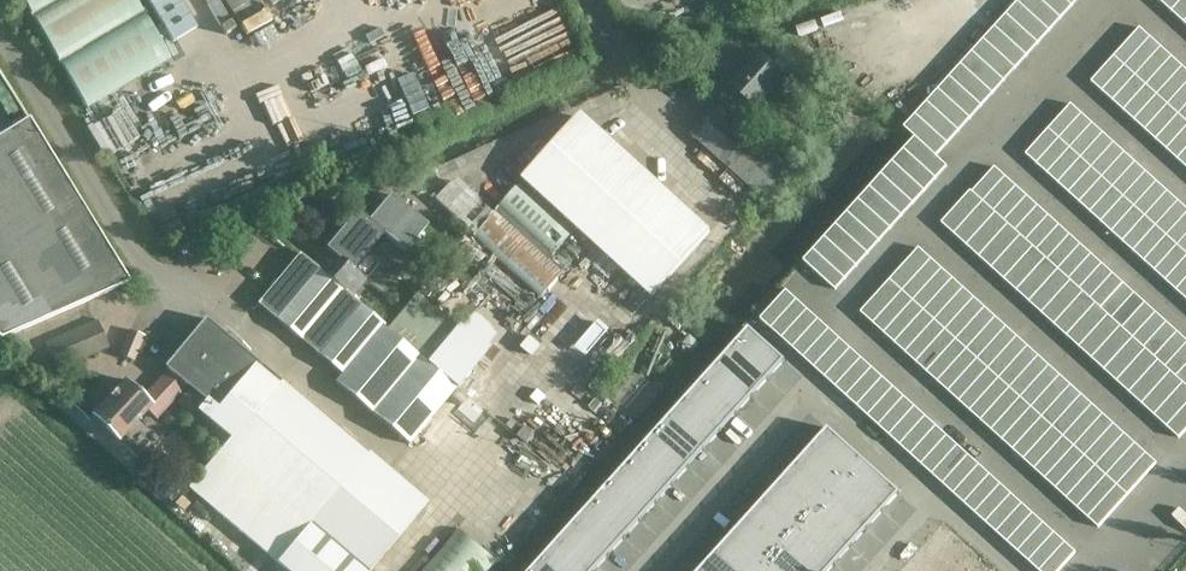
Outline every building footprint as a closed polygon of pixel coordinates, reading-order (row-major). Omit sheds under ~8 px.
[(32,17),(59,63),(86,109),(170,60),(143,14),(135,0),(22,0),(32,17)] [(227,6),(200,19),(216,53),(269,28),(256,0),(224,0),(227,6)] [(1017,2),(1049,32),(1061,19),(1040,0),(1019,0),(1017,2)] [(1061,19),(1072,7),(1065,0),(1040,0),(1061,19)] [(1182,0),(1159,0),(1158,0),(1171,12),(1182,0)] [(1185,20),(1185,0),(1182,0),(1171,12),(1184,23),(1185,20)] [(1017,2),(1006,15),(1038,44),(1049,32),(1017,2)] [(1006,15),(994,27),(1027,57),(1038,44),(1006,15)] [(994,27),(983,40),(1015,69),(1027,57),(994,27)] [(1124,67),(1150,38),(1140,28),(1113,57),(1124,67)] [(1135,77),(1161,48),(1150,38),(1124,67),(1135,77)] [(983,40),(972,52),(1004,82),(1015,69),(983,40)] [(1146,86),(1172,57),(1161,48),(1135,77),(1146,86)] [(972,52),(961,65),(993,94),(1004,82),(972,52)] [(759,55),(719,100),(743,121),(783,76),(772,67),(759,55)] [(1102,92),(1124,67),(1113,57),(1091,82),(1102,92)] [(1156,96),(1183,67),(1172,57),(1146,86),(1156,96)] [(961,65),(949,77),(982,107),(993,94),(961,65)] [(1112,101),(1135,77),(1124,67),(1102,92),(1112,101)] [(1185,85),(1185,70),(1183,67),(1156,96),(1167,106),(1185,85)] [(949,77),(938,90),(970,119),(982,107),(949,77)] [(1123,111),(1146,86),(1135,77),(1112,101),(1123,111)] [(1185,106),(1185,85),(1167,106),(1178,115),(1185,106)] [(1134,121),(1156,96),(1146,86),(1123,111),(1134,121)] [(938,90),(927,102),(959,132),(970,119),(938,90)] [(1145,131),(1167,106),(1156,96),(1134,121),(1145,131)] [(927,102),(915,115),(947,144),(959,132),(927,102)] [(718,104),(717,105),(691,134),(763,199),(790,169),(718,104)] [(1059,139),(1082,114),(1071,104),(1048,129),(1059,139)] [(1155,140),(1178,115),(1167,106),(1145,131),(1155,140)] [(1178,115),(1185,123),(1185,106),(1178,115)] [(1070,149),(1092,124),(1082,114),(1059,139),(1070,149)] [(915,115),(904,127),(915,137),(936,156),(947,144),(915,115)] [(1185,128),(1185,123),(1178,115),(1155,140),(1166,150),(1185,128)] [(569,128),(522,178),(652,297),(711,232),(587,120),(569,128)] [(28,121),(0,138),(0,342),(129,285),(28,121)] [(1080,159),(1103,134),(1092,124),(1070,149),(1080,159)] [(1185,150),(1185,128),(1166,150),(1177,160),(1185,150)] [(1059,139),(1048,129),(1025,155),(1036,164),(1059,139)] [(1091,168),(1114,143),(1103,134),(1080,159),(1091,168)] [(909,144),(904,150),(936,179),(947,167),(936,156),(915,137),(913,140),(909,144)] [(1070,149),(1059,139),(1036,164),(1047,174),(1070,149)] [(1102,178),(1125,153),(1114,143),(1091,168),(1102,178)] [(1080,159),(1070,149),(1047,174),(1058,184),(1080,159)] [(904,150),(892,162),(925,191),(936,179),(904,150)] [(1177,160),(1185,168),(1185,150),(1177,160)] [(1112,188),(1135,163),(1125,153),(1102,178),(1112,188)] [(1091,168),(1080,159),(1058,184),(1068,194),(1091,168)] [(892,162),(881,175),(914,204),(925,191),(892,162)] [(1123,197),(1146,172),(1135,163),(1112,188),(1123,197)] [(995,168),(972,193),(983,202),(1005,177),(995,168)] [(1102,178),(1091,168),(1068,194),(1079,203),(1102,178)] [(1134,207),(1157,182),(1146,172),(1123,197),(1134,207)] [(881,175),(870,187),(902,216),(914,204),(881,175)] [(1005,177),(983,202),(993,212),(1016,187),(1005,177)] [(1112,188),(1102,178),(1079,203),(1090,213),(1112,188)] [(565,222),(522,182),(498,209),(541,248),(565,222)] [(1145,217),(1167,192),(1157,182),(1134,207),(1145,217)] [(870,187),(859,199),(891,228),(902,216),(870,187)] [(1016,187),(993,212),(995,214),(1004,222),(1027,197),(1016,187)] [(1123,197),(1112,188),(1090,213),(1100,223),(1123,197)] [(970,191),(941,223),(954,235),(983,202),(972,193),(970,191)] [(1155,227),(1178,202),(1167,192),(1145,217),(1155,227)] [(383,325),(358,304),(347,295),(360,279),(362,280),(377,262),(364,252),(381,232),(405,253),(427,226),(388,193),(374,209),(365,220),(354,211),(323,248),(325,249),(312,265),(298,254),(257,304),(316,354),(341,375),(334,383),(410,446),(457,390),(382,327),(383,325)] [(1027,197),(1004,222),(1008,225),(1015,231),(1038,206),(1027,197)] [(1134,207),(1123,197),(1100,223),(1111,232),(1134,207)] [(859,199),(848,212),(880,241),(891,228),(859,199)] [(983,202),(954,235),(966,246),(995,214),(993,212),(983,202)] [(1185,214),(1185,209),(1178,202),(1155,227),(1166,236),(1185,214)] [(1038,206),(1015,231),(1020,236),(1026,241),(1048,216),(1038,206)] [(1145,217),(1134,207),(1111,232),(1122,242),(1145,217)] [(541,248),(498,209),(473,236),(542,298),(566,271),(541,248)] [(848,212),(837,224),(869,253),(880,241),(848,212)] [(995,214),(966,246),(979,257),(1008,225),(1004,222),(995,214)] [(1185,236),(1185,214),(1166,236),(1177,246),(1185,236)] [(1048,216),(1026,241),(1033,248),(1036,251),(1059,226),(1048,216)] [(1155,227),(1145,217),(1122,242),(1133,252),(1155,227)] [(837,224),(826,236),(858,265),(869,253),(837,224)] [(1008,225),(979,257),(991,269),(1020,236),(1015,231),(1008,225)] [(1059,226),(1036,251),(1045,259),(1047,261),(1070,235),(1059,226)] [(1166,236),(1155,227),(1133,252),(1144,262),(1166,236)] [(1070,235),(1047,261),(1058,270),(1080,245),(1070,235)] [(826,236),(814,249),(847,278),(858,265),(826,236)] [(1020,236),(991,269),(1004,280),(1033,248),(1026,241),(1020,236)] [(1177,246),(1166,236),(1144,262),(1154,271),(1177,246)] [(1177,246),(1185,254),(1185,236),(1177,246)] [(1080,245),(1058,270),(1068,280),(1091,255),(1080,245)] [(1177,246),(1154,271),(1165,281),(1185,258),(1185,254),(1177,246)] [(919,248),(890,280),(902,292),(931,260),(919,248)] [(1033,248),(1004,280),(1016,291),(1045,259),(1036,251),(1033,248)] [(814,249),(803,261),(836,290),(847,278),(814,249)] [(1091,255),(1068,280),(1070,282),(1079,290),(1102,264),(1091,255)] [(1165,281),(1176,291),(1185,279),(1185,258),(1165,281)] [(1045,259),(1016,291),(1029,303),(1058,270),(1047,261),(1045,259)] [(931,260),(902,292),(913,302),(942,269),(931,260)] [(465,279),(443,261),(424,284),(446,302),(465,279)] [(1102,264),(1079,290),(1083,293),(1090,299),(1112,274),(1102,264)] [(942,269),(913,302),(924,311),(953,279),(942,269)] [(1058,270),(1029,303),(1041,314),(1070,282),(1068,280),(1058,270)] [(1112,274),(1090,299),(1095,304),(1100,309),(1123,284),(1112,274)] [(953,279),(924,311),(934,321),(963,289),(953,279)] [(1176,291),(1185,300),(1185,279),(1176,291)] [(890,280),(860,313),(873,324),(902,292),(890,280)] [(1070,282),(1041,314),(1054,325),(1083,293),(1079,290),(1070,282)] [(1123,284),(1100,309),(1108,316),(1111,319),(1134,294),(1123,284)] [(963,289),(934,321),(945,331),(974,298),(963,289)] [(786,291),(760,319),(771,329),(797,300),(786,291)] [(902,292),(873,324),(884,334),(913,302),(902,292)] [(1083,293),(1054,325),(1066,337),(1095,304),(1090,299),(1083,293)] [(1134,294),(1111,319),(1120,327),(1122,328),(1145,303),(1134,294)] [(974,298),(945,331),(956,340),(985,308),(974,298)] [(797,300),(771,329),(782,339),(807,310),(797,300)] [(913,302),(884,334),(894,343),(924,311),(913,302)] [(1145,303),(1122,328),(1133,338),(1155,313),(1145,303)] [(1095,304),(1066,337),(1079,348),(1108,316),(1100,309),(1095,304)] [(985,308),(956,340),(967,350),(996,318),(985,308)] [(807,310),(782,339),(792,348),(818,320),(807,310)] [(924,311),(894,343),(905,353),(934,321),(924,311)] [(1155,313),(1133,338),(1143,348),(1166,323),(1155,313)] [(1108,316),(1079,348),(1091,359),(1120,327),(1111,319),(1108,316)] [(996,318),(967,350),(977,360),(1006,328),(996,318)] [(173,396),(191,413),(201,402),(183,385),(184,384),(205,402),(197,411),(228,439),(186,486),(283,570),(369,570),(424,506),(203,320),(161,366),(165,369),(141,396),(122,380),(90,415),(117,441),(145,410),(154,418),(173,396)] [(818,320),(792,348),(803,358),(829,330),(818,320)] [(96,321),(44,345),(56,371),(109,349),(96,321)] [(934,321),(905,353),(916,363),(945,331),(934,321)] [(1166,323),(1143,348),(1145,350),(1154,358),(1177,332),(1166,323)] [(1120,327),(1091,359),(1104,371),(1133,338),(1122,328),(1120,327)] [(1006,328),(977,360),(988,370),(1017,337),(1006,328)] [(750,329),(733,347),(769,379),(785,361),(750,329)] [(130,360),(141,336),(128,330),(116,354),(130,360)] [(829,330),(803,358),(814,368),(840,339),(829,330)] [(945,331),(916,363),(927,373),(956,340),(945,331)] [(1154,358),(1158,361),(1165,367),(1185,344),(1185,341),(1177,332),(1154,358)] [(1017,337),(988,370),(999,379),(1028,347),(1017,337)] [(1133,338),(1104,371),(1116,382),(1145,350),(1143,348),(1133,338)] [(840,339),(814,368),(825,378),(850,349),(840,339)] [(956,340),(927,373),(937,382),(967,350),(956,340)] [(1165,367),(1170,372),(1176,377),(1185,366),(1185,344),(1165,367)] [(733,347),(717,364),(753,397),(769,379),(733,347)] [(1028,347),(999,379),(1009,389),(1039,357),(1028,347)] [(850,349),(825,378),(835,387),(861,359),(850,349)] [(967,350),(937,382),(948,392),(977,360),(967,350)] [(1145,350),(1116,382),(1129,393),(1158,361),(1154,358),(1145,350)] [(1039,357),(1009,389),(1020,399),(1049,366),(1039,357)] [(861,359),(835,387),(846,397),(872,368),(861,359)] [(977,360),(948,392),(959,402),(988,370),(977,360)] [(1158,361),(1129,393),(1141,405),(1170,372),(1165,367),(1158,361)] [(717,364),(701,382),(737,414),(753,397),(717,364)] [(1049,366),(1020,399),(1031,408),(1060,376),(1049,366)] [(1176,377),(1183,384),(1185,387),(1185,366),(1176,377)] [(872,368),(846,397),(857,407),(883,378),(872,368)] [(988,370),(959,402),(970,411),(999,379),(988,370)] [(1170,372),(1141,405),(1154,416),(1183,384),(1176,377),(1170,372)] [(1060,376),(1031,408),(1042,418),(1071,386),(1060,376)] [(883,378),(857,407),(867,416),(893,388),(883,378)] [(999,379),(970,411),(980,421),(1009,389),(999,379)] [(701,382),(685,400),(721,432),(737,414),(701,382)] [(1154,416),(1166,427),(1185,405),(1185,387),(1183,384),(1154,416)] [(1071,386),(1042,418),(1052,428),(1081,396),(1071,386)] [(893,388),(867,416),(878,426),(904,397),(893,388)] [(1009,389),(980,421),(991,431),(1020,399),(1009,389)] [(1081,396),(1052,428),(1063,438),(1092,405),(1081,396)] [(904,397),(878,426),(889,436),(915,407),(904,397)] [(1020,399),(991,431),(1002,441),(1031,408),(1020,399)] [(685,400),(669,418),(705,450),(721,432),(685,400)] [(1092,405),(1063,438),(1074,447),(1103,415),(1092,405)] [(1166,427),(1179,439),(1185,430),(1185,405),(1166,427)] [(915,407),(889,436),(900,445),(925,417),(915,407)] [(1031,408),(1002,441),(1012,450),(1042,418),(1031,408)] [(1103,415),(1074,447),(1084,457),(1114,425),(1103,415)] [(925,417),(900,445),(910,455),(936,427),(925,417)] [(669,418),(653,436),(689,468),(705,450),(669,418)] [(1042,418),(1012,450),(1023,460),(1052,428),(1042,418)] [(1114,425),(1084,457),(1095,467),(1124,434),(1114,425)] [(936,427),(910,455),(921,465),(947,436),(936,427)] [(1052,428),(1023,460),(1034,470),(1063,438),(1052,428)] [(828,429),(812,446),(848,479),(864,461),(828,429)] [(1124,434),(1095,467),(1106,476),(1135,444),(1124,434)] [(653,436),(637,454),(673,486),(689,468),(653,436)] [(947,436),(921,465),(932,475),(958,446),(947,436)] [(1063,438),(1034,470),(1045,479),(1074,447),(1063,438)] [(1135,444),(1106,476),(1117,486),(1146,454),(1135,444)] [(812,446),(796,464),(832,497),(848,479),(812,446)] [(958,446),(932,475),(942,484),(968,456),(958,446)] [(1074,447),(1045,479),(1055,489),(1084,457),(1074,447)] [(637,454),(621,471),(657,504),(673,486),(637,454)] [(1146,454),(1117,486),(1127,496),(1156,463),(1146,454)] [(968,456),(942,484),(953,494),(979,465),(968,456)] [(1084,457),(1055,489),(1066,499),(1095,467),(1084,457)] [(864,461),(848,479),(884,511),(900,493),(864,461)] [(796,464),(780,482),(816,514),(832,497),(796,464)] [(979,465),(953,494),(964,504),(990,475),(979,465)] [(1095,467),(1066,499),(1077,509),(1106,476),(1095,467)] [(621,471),(605,489),(641,521),(657,504),(621,471)] [(990,475),(964,504),(975,513),(1000,485),(990,475)] [(1106,476),(1077,509),(1087,518),(1117,486),(1106,476)] [(848,479),(832,497),(867,529),(884,511),(848,479)] [(780,482),(764,500),(799,532),(816,514),(780,482)] [(1000,485),(975,513),(985,523),(1011,494),(1000,485)] [(1117,486),(1087,518),(1098,528),(1127,496),(1117,486)] [(605,489),(589,507),(624,539),(641,521),(605,489)] [(1011,494),(985,523),(996,533),(1022,504),(1011,494)] [(832,497),(816,514),(851,547),(867,529),(832,497)] [(764,500),(748,518),(783,550),(799,532),(764,500)] [(1022,504),(996,533),(1007,543),(1033,514),(1022,504)] [(589,507),(573,525),(608,557),(624,539),(589,507)] [(816,514),(799,532),(835,564),(851,547),(816,514)] [(1033,514),(1007,543),(1018,552),(1043,524),(1033,514)] [(748,518),(731,536),(767,568),(783,550),(748,518)] [(1043,524),(1018,552),(1028,562),(1054,533),(1043,524)] [(556,543),(588,570),(596,570),(608,557),(573,525),(556,543)] [(499,563),(457,528),(422,570),(492,570),(499,563)] [(783,550),(807,570),(829,570),(835,564),(799,532),(783,550)] [(1028,562),(1038,570),(1039,570),(1065,543),(1054,533),(1028,562)] [(715,553),(735,570),(765,570),(767,568),(731,536),(715,553)] [(932,570),(992,570),(958,541),(932,570)] [(540,561),(552,570),(588,570),(556,543),(540,561)] [(1039,570),(1059,570),(1076,553),(1065,543),(1039,570)] [(767,568),(771,570),(807,570),(783,550),(767,568)] [(700,570),(735,570),(715,553),(700,570)] [(531,570),(552,570),(540,561),(531,570)]
